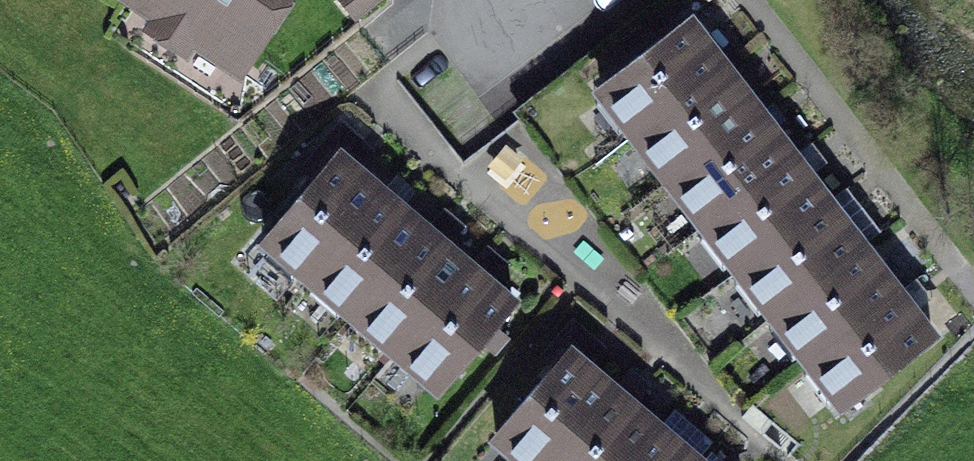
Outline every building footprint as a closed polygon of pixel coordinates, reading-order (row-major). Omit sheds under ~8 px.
[(159,9),(147,28),(187,55),(200,36),(239,62),(281,0),(146,0),(159,9)] [(342,2),(356,19),(380,0),(345,0),(342,2)] [(688,21),(602,88),(637,133),(723,67),(696,31),(688,21)] [(723,67),(637,133),(672,179),(758,112),(733,80),(723,67)] [(758,112),(672,179),(707,224),(793,157),(767,123),(758,112)] [(382,194),(338,156),(267,240),(311,277),(382,194)] [(793,157),(707,224),(742,270),(828,203),(801,167),(793,157)] [(426,231),(382,194),(311,277),(355,315),(426,231)] [(828,203),(742,270),(777,315),(863,248),(836,213),(828,203)] [(470,269),(426,231),(355,315),(399,352),(470,269)] [(863,248),(777,315),(812,361),(899,294),(869,256),(863,248)] [(514,306),(470,269),(399,352),(443,389),(514,306)] [(899,294),(812,361),(847,406),(934,339),(907,305),(899,294)] [(570,352),(498,435),(528,460),(553,460),(614,390),(570,352)] [(614,390),(553,460),(630,460),(658,428),(614,390)] [(658,428),(630,460),(697,460),(658,428)]
